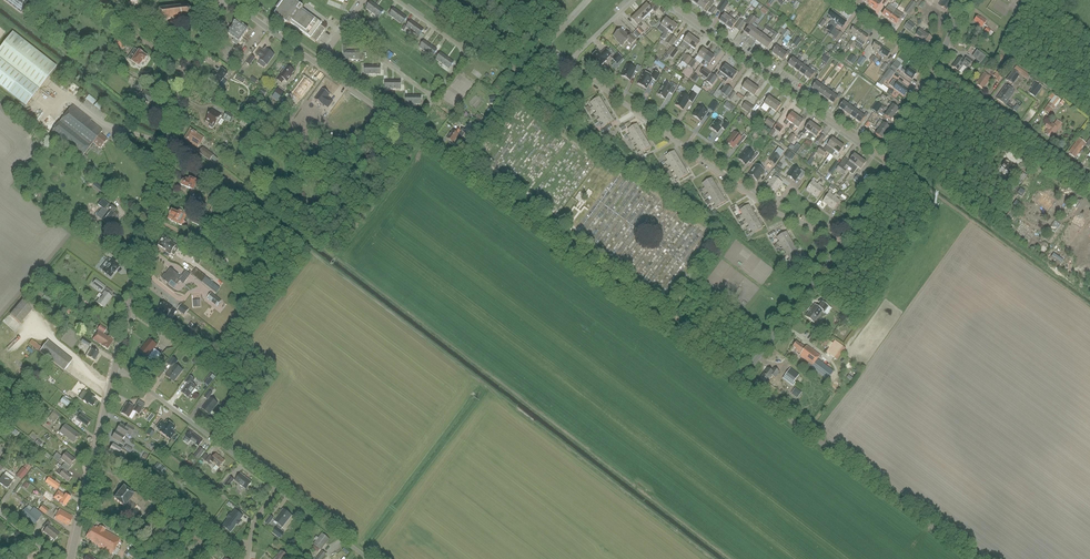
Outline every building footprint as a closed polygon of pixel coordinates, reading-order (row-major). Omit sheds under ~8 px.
[(21,14),(32,0),(3,0),(21,14)] [(294,0),(287,0),(286,1),(286,0),(285,1),(285,0),(284,0),(277,8),(279,10),(276,14),(290,25),(292,23),(317,42),(327,29),(302,11),(304,7),(294,0)] [(699,6),(704,10),(707,12),(715,1),(713,0),(708,0),(707,1),(706,0),(703,0),(699,6)] [(724,0),(717,9),(723,13),(729,3),(724,0)] [(754,0),(753,0),(750,4),(756,8),(759,4),(754,0)] [(870,4),(877,9),(881,3),(881,4),(883,0),(882,0),(873,0),(870,4)] [(952,3),(948,0),(942,0),(943,0),(939,5),(947,10),(952,3)] [(912,1),(904,12),(908,15),(916,4),(912,1)] [(371,2),(366,8),(372,13),(377,7),(375,5),(371,2)] [(653,17),(650,14),(654,10),(656,13),(660,9),(654,2),(650,6),(648,4),(643,9),(649,15),(652,18),(653,17)] [(890,19),(897,9),(896,9),(899,5),(895,2),(893,5),(892,4),(891,5),(890,4),(887,8),(887,9),(883,14),(890,19)] [(193,16),(194,15),(192,14),(192,11),(193,10),(192,9),(191,10),(188,8),(189,7),(188,6),(187,8),(183,8),(182,6),(181,6),(181,8),(175,8),(175,7),(173,7),(174,8),(167,9),(167,7),(165,7),(166,9),(161,10),(159,8),(158,9),(160,11),(160,12),(153,12),(153,20),(161,19),(161,21),(159,23),(160,24),(163,21),(181,19),(181,21),(183,21),(183,18),(186,17),(186,18),(187,18),(187,17),(189,18),(191,19),(192,18),(191,17),(193,16)] [(377,7),(372,13),(379,18),(384,11),(379,8),(377,7)] [(766,15),(769,10),(764,7),(761,11),(766,15)] [(394,8),(389,15),(396,20),(400,14),(398,12),(399,12),(394,8)] [(644,20),(649,15),(643,9),(638,14),(643,20),(644,20)] [(897,9),(890,19),(897,24),(901,19),(902,19),(905,15),(897,9)] [(829,33),(841,16),(833,11),(830,16),(832,17),(831,19),(832,20),(829,24),(830,25),(827,29),(830,31),(829,33)] [(732,19),(735,14),(733,12),(729,17),(726,14),(720,22),(726,26),(732,19)] [(631,19),(639,27),(640,26),(641,27),(643,26),(640,23),(643,20),(638,14),(637,13),(631,19)] [(400,14),(396,20),(402,25),(407,18),(402,14),(402,15),(400,14)] [(752,26),(757,18),(756,18),(752,15),(746,23),(750,26),(745,33),(751,37),(757,30),(752,26)] [(841,16),(829,33),(832,35),(833,33),(839,25),(843,28),(848,22),(841,16)] [(982,28),(987,22),(981,17),(980,18),(978,17),(975,21),(976,23),(982,28)] [(667,30),(673,23),(666,18),(661,25),(659,28),(661,30),(663,27),(667,30)] [(732,19),(726,26),(732,30),(740,19),(737,18),(735,21),(732,19)] [(741,19),(735,28),(740,31),(746,23),(741,19)] [(406,26),(406,27),(412,32),(417,26),(415,24),(411,20),(406,26)] [(905,27),(912,32),(917,25),(910,20),(905,27)] [(233,25),(227,33),(234,39),(232,42),(237,45),(248,30),(244,27),(242,25),(241,25),(236,21),(235,22),(234,22),(233,24),(233,25)] [(667,37),(667,35),(670,32),(674,34),(679,27),(673,22),(673,23),(667,30),(662,38),(665,39),(666,39),(667,37)] [(417,26),(412,32),(419,37),(421,33),(424,30),(419,27),(417,26)] [(850,49),(862,32),(855,26),(851,31),(854,33),(852,35),(855,36),(847,47),(850,49)] [(785,46),(790,40),(787,37),(790,32),(791,31),(787,28),(786,30),(783,34),(781,36),(785,38),(782,42),(784,43),(783,45),(784,46),(781,50),(777,47),(773,53),(778,57),(783,51),(786,47),(785,46)] [(994,33),(992,31),(988,28),(983,34),(985,35),(986,34),(991,38),(994,33)] [(630,37),(622,29),(614,37),(617,40),(617,41),(623,47),(628,42),(632,46),(638,41),(632,35),(630,37)] [(921,29),(917,35),(924,39),(922,42),(927,46),(933,38),(921,29)] [(757,30),(751,37),(757,41),(762,34),(757,30)] [(768,38),(762,46),(768,50),(774,42),(773,42),(777,37),(779,34),(773,30),(772,33),(774,35),(771,40),(768,38)] [(840,31),(834,39),(839,42),(844,34),(840,31)] [(862,32),(850,49),(851,48),(852,48),(852,47),(855,49),(859,42),(864,46),(867,42),(866,42),(870,37),(862,32)] [(39,89),(56,67),(12,33),(0,48),(0,59),(39,89)] [(688,49),(696,39),(690,34),(681,47),(684,49),(685,47),(688,49)] [(762,34),(757,41),(762,46),(768,38),(762,34)] [(672,47),(678,39),(672,35),(666,43),(672,47)] [(118,36),(114,42),(124,50),(128,44),(118,36)] [(798,37),(793,44),(797,47),(802,40),(798,37)] [(696,50),(701,43),(696,39),(688,49),(690,51),(692,48),(696,50)] [(421,45),(419,47),(426,52),(430,46),(428,44),(429,44),(424,40),(422,43),(421,45)] [(879,54),(884,47),(877,42),(873,47),(875,48),(874,50),(879,54)] [(344,45),(344,51),(345,51),(345,59),(353,60),(353,51),(347,51),(347,45),(344,45)] [(430,46),(426,52),(432,57),(437,50),(435,49),(433,47),(432,47),(430,46)] [(667,54),(670,56),(673,59),(678,52),(672,47),(667,54)] [(884,47),(879,54),(884,58),(886,56),(888,57),(891,52),(884,47)] [(145,62),(148,57),(135,48),(128,59),(139,67),(140,66),(141,66),(142,65),(142,64),(144,61),(145,62)] [(260,48),(256,54),(261,58),(260,59),(267,64),(274,54),(267,49),(265,52),(260,48)] [(596,61),(602,67),(608,61),(607,60),(613,55),(607,49),(604,53),(603,54),(600,51),(593,57),(594,59),(596,61)] [(705,60),(710,53),(704,49),(696,60),(699,62),(702,58),(705,60)] [(973,55),(978,59),(975,62),(980,65),(987,56),(978,49),(973,55)] [(109,54),(103,50),(95,61),(101,65),(109,54)] [(783,51),(778,57),(784,61),(788,55),(789,55),(792,51),(789,50),(787,53),(783,51)] [(353,51),(353,60),(361,60),(364,60),(364,55),(361,55),(361,51),(353,51)] [(441,53),(436,59),(442,64),(447,58),(445,57),(445,56),(441,53)] [(623,59),(617,53),(611,58),(617,64),(623,59)] [(705,65),(707,62),(710,64),(716,57),(710,53),(705,60),(702,64),(705,65)] [(848,60),(854,64),(858,58),(852,54),(848,60)] [(256,58),(252,55),(247,63),(251,65),(256,58)] [(687,55),(682,62),(688,65),(693,59),(687,55)] [(959,58),(953,67),(963,75),(964,74),(965,74),(966,73),(967,72),(967,70),(968,69),(967,69),(971,65),(974,62),(968,57),(964,62),(959,58)] [(447,58),(442,64),(449,69),(454,62),(449,59),(447,58)] [(793,58),(789,65),(794,69),(799,62),(800,63),(802,59),(800,58),(797,61),(793,58)] [(39,89),(0,59),(0,86),(26,106),(39,89)] [(688,66),(692,69),(697,62),(693,59),(688,66)] [(665,66),(658,60),(655,64),(663,69),(665,66)] [(799,62),(794,69),(800,73),(804,66),(805,67),(808,63),(806,62),(803,65),(800,63),(799,62)] [(886,63),(881,69),(885,72),(890,66),(886,63)] [(629,65),(623,76),(631,80),(636,71),(639,73),(642,67),(639,65),(637,69),(629,65)] [(727,77),(732,69),(726,65),(719,75),(721,77),(724,74),(727,77)] [(1028,77),(1030,73),(1017,65),(1014,69),(1028,77)] [(280,73),(276,79),(281,83),(284,79),(287,82),(290,77),(294,71),(293,70),(293,69),(291,67),(290,67),(290,68),(287,66),(281,73),(280,73)] [(363,69),(363,72),(365,72),(365,74),(373,74),(373,66),(365,66),(365,69),(363,69)] [(373,66),(373,74),(381,75),(385,75),(385,69),(382,69),(382,66),(373,66)] [(804,66),(800,73),(805,77),(810,70),(810,71),(813,67),(811,66),(808,69),(805,67),(804,66)] [(217,73),(215,71),(209,78),(219,86),(224,78),(227,73),(221,68),(217,73)] [(701,74),(707,79),(708,79),(712,74),(705,68),(701,74)] [(913,79),(917,74),(910,68),(909,70),(905,68),(902,71),(906,74),(913,79)] [(727,82),(730,78),(733,81),(738,74),(732,69),(727,77),(724,80),(727,82)] [(810,70),(805,77),(811,81),(815,74),(816,75),(819,71),(816,69),(814,73),(810,71),(810,70)] [(890,81),(896,73),(890,69),(884,77),(887,79),(890,81)] [(1013,85),(1021,75),(1015,70),(1007,80),(1013,85)] [(657,81),(661,75),(655,71),(652,76),(645,72),(639,84),(648,89),(651,82),(652,83),(654,79),(657,81)] [(983,89),(991,78),(985,73),(977,83),(979,84),(978,85),(983,89)] [(994,80),(998,83),(1003,76),(999,73),(994,80)] [(712,74),(707,82),(713,86),(718,78),(712,74)] [(394,89),(394,81),(388,81),(388,75),(385,75),(385,81),(386,81),(386,89),(394,89)] [(882,86),(887,79),(884,77),(879,83),(882,86)] [(138,78),(133,87),(139,90),(144,82),(138,78)] [(309,84),(302,79),(292,93),(299,98),(309,84)] [(405,91),(405,90),(405,85),(402,85),(402,81),(394,81),(394,89),(402,90),(402,91),(405,91)] [(749,92),(754,85),(748,81),(743,88),(749,92)] [(897,84),(893,81),(890,85),(905,96),(910,90),(899,82),(897,84)] [(817,82),(813,89),(818,92),(822,86),(824,87),(826,83),(824,82),(821,86),(817,82)] [(1035,97),(1042,88),(1035,82),(1031,87),(1032,88),(1029,92),(1035,97)] [(665,84),(659,95),(667,99),(670,93),(674,95),(679,86),(672,83),(670,87),(665,84)] [(733,90),(727,85),(722,93),(728,97),(733,90)] [(748,98),(751,94),(755,97),(760,89),(754,85),(749,92),(746,96),(748,98)] [(822,86),(818,92),(823,96),(828,90),(829,91),(832,87),(830,86),(827,90),(824,87),(822,86)] [(868,91),(872,94),(876,89),(871,86),(868,91)] [(997,99),(1006,105),(1015,92),(1006,86),(997,99)] [(279,100),(285,92),(279,88),(273,96),(279,100)] [(330,95),(323,89),(315,100),(322,105),(323,104),(328,108),(333,102),(328,98),(330,95)] [(414,104),(414,96),(408,96),(409,90),(405,90),(405,91),(405,96),(406,96),(406,104),(414,104)] [(828,90),(823,96),(829,100),(833,94),(834,95),(837,91),(835,90),(832,93),(829,91),(828,90)] [(164,106),(166,102),(157,98),(157,97),(144,91),(140,99),(153,105),(151,110),(160,114),(163,110),(165,107),(164,106)] [(677,105),(684,110),(690,101),(693,103),(697,96),(692,93),(689,98),(683,94),(678,100),(679,101),(677,105)] [(86,98),(93,104),(96,100),(89,94),(86,98)] [(833,94),(829,100),(834,104),(839,98),(840,99),(843,95),(840,94),(838,97),(834,95),(833,94)] [(414,96),(414,104),(422,105),(422,96),(414,96)] [(1044,110),(1050,115),(1062,100),(1056,96),(1044,110)] [(600,97),(591,102),(594,107),(591,108),(593,111),(595,109),(595,108),(604,103),(600,97)] [(771,108),(776,101),(770,97),(765,104),(764,106),(770,110),(771,108)] [(95,105),(100,109),(103,105),(98,101),(95,105)] [(713,101),(708,108),(713,112),(719,104),(713,101)] [(755,107),(747,101),(742,108),(750,113),(755,107)] [(776,101),(771,108),(777,113),(782,105),(776,101)] [(844,102),(840,108),(845,112),(850,106),(851,106),(853,103),(851,101),(849,105),(844,102)] [(877,114),(883,106),(877,102),(871,110),(877,114)] [(890,111),(896,115),(900,109),(894,105),(891,102),(889,104),(893,106),(890,110),(890,111)] [(597,113),(595,114),(596,117),(599,115),(598,114),(608,109),(604,103),(595,108),(595,109),(597,113)] [(850,106),(845,112),(851,116),(855,110),(856,110),(859,107),(857,105),(854,109),(851,106),(850,106)] [(50,135),(48,138),(56,144),(58,141),(81,159),(93,143),(100,149),(107,140),(100,134),(103,131),(94,125),(95,123),(73,106),(50,135)] [(708,112),(701,107),(694,116),(702,121),(708,112)] [(890,111),(890,110),(887,107),(885,110),(889,112),(886,116),(892,120),(896,115),(890,111)] [(601,118),(598,120),(600,122),(602,121),(602,120),(611,115),(608,109),(598,114),(599,115),(601,118)] [(855,110),(851,116),(856,120),(861,113),(862,114),(864,111),(862,109),(859,113),(856,110),(855,110)] [(212,110),(205,121),(210,124),(209,127),(213,129),(214,127),(215,127),(221,116),(212,110)] [(230,122),(234,116),(227,112),(224,118),(230,122)] [(794,125),(799,118),(793,113),(785,124),(788,126),(790,122),(794,125)] [(861,113),(856,120),(862,124),(866,117),(867,118),(869,114),(867,113),(865,116),(862,114),(861,113)] [(40,124),(45,118),(39,114),(35,120),(40,124)] [(604,124),(602,126),(604,128),(606,127),(606,126),(615,120),(611,115),(602,120),(602,121),(604,124)] [(769,118),(766,123),(772,128),(776,123),(769,118)] [(793,130),(796,126),(799,129),(804,122),(799,118),(794,125),(791,129),(793,130)] [(723,123),(718,119),(712,128),(719,133),(723,128),(726,131),(731,125),(725,121),(723,123)] [(880,129),(887,134),(891,128),(885,123),(881,120),(880,122),(879,122),(877,125),(877,126),(881,128),(880,129)] [(1063,124),(1057,120),(1054,124),(1052,123),(1050,125),(1048,123),(1045,127),(1048,128),(1045,132),(1047,133),(1046,134),(1052,139),(1063,124)] [(812,133),(817,126),(811,122),(803,133),(805,135),(808,131),(812,133)] [(784,128),(778,123),(774,128),(781,133),(784,128)] [(603,134),(613,128),(611,124),(601,131),(603,134)] [(638,124),(629,130),(632,134),(629,135),(631,138),(633,136),(632,135),(642,130),(638,124)] [(812,140),(815,136),(818,138),(823,130),(817,126),(812,133),(809,138),(812,140)] [(883,139),(887,134),(880,129),(881,128),(877,126),(876,128),(879,130),(877,134),(883,139)] [(454,131),(448,139),(454,144),(457,140),(459,142),(465,134),(459,129),(456,133),(454,131)] [(197,148),(203,139),(191,130),(184,140),(197,148)] [(632,135),(633,136),(635,140),(633,141),(634,144),(637,142),(636,141),(645,136),(642,130),(632,135)] [(743,138),(736,132),(727,143),(735,149),(741,140),(744,143),(748,137),(745,135),(743,138)] [(467,148),(475,137),(471,134),(463,145),(467,148)] [(792,144),(797,137),(793,134),(788,141),(792,144)] [(826,138),(821,135),(817,142),(821,144),(826,138)] [(636,141),(637,142),(639,146),(636,147),(638,150),(640,148),(640,147),(649,142),(645,136),(636,141)] [(796,146),(800,140),(797,137),(792,144),(796,146)] [(835,150),(840,142),(834,138),(828,145),(825,150),(820,147),(817,151),(824,156),(827,152),(830,154),(834,149),(835,150)] [(1080,139),(1070,151),(1071,152),(1070,154),(1076,158),(1086,144),(1080,139)] [(642,151),(640,153),(641,155),(644,154),(643,153),(652,147),(649,142),(640,147),(640,148),(642,151)] [(832,156),(836,151),(840,154),(845,146),(840,142),(835,150),(834,149),(830,154),(832,156)] [(209,161),(213,156),(203,148),(199,153),(209,161)] [(780,157),(784,152),(780,148),(776,154),(774,153),(769,160),(775,165),(781,157),(780,157)] [(755,155),(748,149),(740,159),(747,165),(754,157),(756,159),(761,154),(758,152),(755,155)] [(675,151),(666,157),(669,161),(666,163),(668,165),(670,163),(670,162),(679,157),(675,151)] [(790,160),(794,154),(789,151),(785,156),(790,160)] [(856,165),(861,158),(855,154),(850,161),(847,165),(853,169),(856,165)] [(672,167),(670,168),(671,171),(674,169),(673,168),(683,163),(679,157),(670,162),(670,163),(672,167)] [(810,166),(815,160),(811,157),(807,163),(810,166)] [(861,158),(856,165),(862,169),(867,162),(861,158)] [(832,173),(840,163),(835,160),(828,170),(832,173)] [(1007,160),(1003,166),(1013,174),(1018,168),(1007,160)] [(683,163),(673,168),(674,169),(676,173),(673,174),(675,177),(677,175),(677,174),(686,169),(683,163)] [(757,164),(750,175),(758,181),(766,171),(757,164)] [(847,170),(840,165),(837,170),(844,175),(847,170)] [(793,167),(787,176),(795,182),(798,178),(801,180),(806,173),(801,169),(799,171),(793,167)] [(677,174),(677,175),(679,178),(677,180),(678,182),(681,181),(680,180),(690,174),(686,169),(677,174)] [(1026,176),(1023,174),(1018,180),(1022,182),(1026,176)] [(858,175),(854,180),(860,183),(864,179),(858,175)] [(770,178),(768,181),(770,183),(771,182),(780,188),(784,183),(775,176),(772,180),(770,178)] [(1016,219),(1035,231),(1062,189),(1043,177),(1016,219)] [(192,179),(190,178),(189,179),(188,180),(187,180),(186,180),(185,181),(183,181),(181,186),(182,186),(181,190),(186,192),(187,188),(194,191),(195,188),(199,190),(199,188),(206,190),(207,186),(200,184),(201,183),(192,179)] [(713,178),(703,183),(706,188),(704,189),(705,192),(708,190),(707,189),(716,184),(713,178)] [(814,181),(807,189),(813,193),(819,185),(819,184),(815,182),(817,179),(815,178),(813,180),(814,181)] [(766,184),(764,186),(767,188),(767,187),(776,194),(780,188),(771,182),(770,183),(768,186),(766,184)] [(819,185),(813,193),(819,197),(825,189),(821,186),(823,183),(820,182),(819,184),(819,185)] [(710,194),(707,195),(708,198),(711,196),(710,195),(720,190),(716,184),(707,189),(708,190),(710,194)] [(113,196),(103,188),(101,191),(111,199),(113,196)] [(830,193),(824,201),(829,205),(836,197),(835,196),(832,194),(834,191),(831,189),(829,192),(830,193)] [(720,190),(710,195),(711,196),(713,199),(711,201),(712,203),(714,202),(714,201),(723,196),(720,190)] [(836,197),(829,205),(835,209),(841,201),(837,198),(839,195),(837,193),(835,196),(836,197)] [(714,201),(714,202),(716,205),(714,207),(716,209),(718,208),(718,207),(727,201),(723,196),(714,201)] [(115,219),(119,215),(114,211),(116,210),(102,199),(97,204),(107,212),(101,219),(110,226),(113,221),(115,222),(116,220),(115,219)] [(1048,241),(1061,250),(1088,208),(1075,199),(1048,241)] [(743,214),(741,216),(742,219),(745,217),(744,216),(753,211),(750,205),(741,210),(743,214)] [(184,227),(186,223),(184,222),(187,214),(174,209),(173,210),(172,210),(170,215),(168,220),(172,221),(172,222),(176,224),(177,224),(184,227)] [(1011,209),(1004,219),(1008,222),(1015,212),(1011,209)] [(744,216),(745,217),(747,220),(744,222),(746,224),(748,223),(748,222),(757,216),(753,211),(744,216)] [(750,226),(748,228),(749,230),(752,228),(751,228),(760,222),(757,216),(748,222),(748,223),(750,226)] [(192,217),(190,221),(199,225),(201,221),(192,217)] [(754,232),(751,233),(753,236),(755,234),(764,228),(760,222),(751,228),(752,228),(754,232)] [(202,234),(205,237),(211,232),(208,229),(202,234)] [(781,241),(778,243),(780,245),(782,244),(781,243),(791,237),(787,231),(778,237),(781,241)] [(1089,266),(1089,235),(1076,257),(1089,266)] [(170,254),(176,245),(173,243),(173,242),(163,236),(158,244),(166,250),(165,251),(170,254)] [(784,247),(781,249),(783,251),(785,249),(794,243),(791,237),(781,243),(782,244),(784,247)] [(787,253),(785,254),(786,257),(789,255),(788,254),(798,249),(794,243),(785,249),(787,253)] [(740,256),(740,264),(745,264),(744,259),(750,259),(749,246),(740,247),(740,256)] [(791,259),(788,260),(790,263),(792,261),(792,260),(801,255),(798,249),(788,254),(789,255),(791,259)] [(1054,253),(1051,257),(1061,264),(1063,260),(1054,253)] [(103,266),(100,269),(103,271),(111,278),(113,274),(114,274),(117,271),(116,270),(119,267),(109,259),(106,261),(109,263),(106,268),(103,266)] [(185,271),(182,274),(181,276),(170,268),(165,274),(164,273),(161,277),(168,283),(171,279),(176,284),(179,280),(183,283),(190,274),(185,271)] [(196,269),(192,274),(202,282),(206,277),(196,269)] [(110,295),(113,292),(95,279),(92,283),(104,292),(96,302),(104,307),(112,297),(110,295)] [(211,293),(206,298),(216,306),(221,301),(211,293)] [(22,300),(10,314),(20,323),(33,309),(22,300)] [(173,314),(175,311),(163,302),(158,309),(167,315),(169,312),(173,314)] [(823,311),(825,312),(829,306),(824,302),(820,307),(815,304),(812,308),(811,307),(808,311),(810,312),(807,316),(807,317),(815,322),(823,311)] [(188,309),(181,303),(177,309),(184,314),(188,309)] [(98,330),(92,340),(102,346),(101,346),(107,350),(114,339),(108,336),(107,336),(104,334),(107,330),(100,325),(97,330),(98,330)] [(817,341),(826,346),(829,341),(821,335),(817,341)] [(84,338),(81,342),(89,346),(91,342),(84,338)] [(147,357),(157,345),(149,339),(139,351),(147,357)] [(32,340),(29,343),(39,351),(42,347),(32,340)] [(826,351),(837,360),(846,349),(835,340),(826,351)] [(48,341),(40,351),(64,370),(72,360),(48,341)] [(828,379),(835,371),(819,359),(822,355),(808,345),(807,347),(802,343),(801,344),(798,342),(794,346),(798,349),(797,349),(802,353),(801,355),(810,362),(808,365),(828,379)] [(97,357),(99,353),(90,348),(85,355),(94,361),(95,359),(96,360),(98,358),(97,357)] [(173,382),(182,370),(175,365),(178,362),(172,357),(167,363),(172,367),(165,376),(173,382)] [(800,374),(791,367),(783,378),(791,385),(800,374)] [(776,378),(781,372),(775,369),(773,372),(769,368),(762,377),(768,382),(773,376),(776,378)] [(188,384),(181,392),(188,398),(188,397),(191,399),(192,399),(194,397),(193,396),(191,394),(196,387),(192,384),(194,380),(189,376),(185,382),(188,384)] [(204,382),(209,385),(212,381),(208,377),(204,382)] [(797,398),(802,393),(795,388),(791,394),(797,398)] [(93,406),(96,401),(91,398),(93,396),(83,390),(78,398),(88,404),(88,403),(93,406)] [(209,400),(202,409),(209,415),(218,403),(211,398),(210,399),(209,398),(212,393),(209,391),(204,397),(208,400),(208,399),(209,400)] [(71,402),(64,397),(60,401),(68,407),(71,402)] [(126,403),(120,413),(128,417),(132,410),(138,414),(142,408),(136,405),(134,408),(126,403)] [(79,410),(75,415),(78,417),(77,419),(77,420),(80,422),(81,422),(87,426),(91,420),(81,413),(82,412),(79,410)] [(62,416),(54,411),(48,418),(55,423),(59,417),(60,418),(62,416)] [(149,422),(155,416),(152,413),(146,420),(149,422)] [(165,423),(161,421),(156,428),(160,430),(159,431),(161,433),(167,438),(168,438),(171,440),(176,433),(173,431),(175,428),(167,421),(165,423)] [(73,442),(79,434),(65,424),(60,431),(73,442)] [(115,431),(124,436),(126,433),(129,435),(129,434),(131,435),(135,429),(128,424),(125,429),(119,425),(115,431)] [(9,430),(10,431),(17,436),(20,433),(12,427),(10,429),(9,430)] [(122,440),(124,436),(115,431),(111,438),(122,445),(124,442),(122,440)] [(198,446),(202,441),(190,431),(187,435),(188,437),(187,438),(198,446)] [(44,446),(42,444),(38,440),(36,443),(40,446),(39,447),(42,449),(44,446)] [(123,449),(113,443),(109,451),(121,458),(123,454),(120,453),(123,449)] [(204,451),(199,447),(193,456),(197,459),(204,451)] [(57,453),(53,458),(59,462),(61,460),(64,462),(62,465),(68,470),(74,463),(72,462),(75,459),(66,452),(62,457),(57,453)] [(218,468),(224,461),(215,454),(212,458),(209,455),(204,461),(209,465),(211,462),(218,468)] [(158,471),(162,466),(158,462),(154,468),(158,471)] [(31,468),(26,464),(20,472),(25,476),(31,468)] [(63,470),(59,475),(68,482),(72,477),(66,472),(68,470),(62,465),(60,468),(63,470)] [(162,474),(166,469),(162,466),(158,471),(162,474)] [(6,472),(4,475),(3,474),(0,479),(0,483),(7,488),(7,489),(13,481),(12,481),(14,478),(6,472)] [(246,489),(251,483),(239,474),(234,481),(246,489)] [(227,488),(233,480),(230,477),(224,485),(227,488)] [(54,481),(51,486),(57,490),(60,486),(54,481)] [(136,505),(141,498),(134,493),(133,494),(123,487),(113,499),(123,507),(122,508),(128,513),(134,504),(136,505)] [(65,507),(71,498),(65,494),(65,495),(58,491),(54,498),(60,502),(59,503),(65,507)] [(47,492),(43,496),(50,502),(54,497),(47,492)] [(49,510),(42,505),(39,509),(45,514),(49,510)] [(34,524),(41,516),(37,512),(34,514),(26,507),(21,513),(34,524)] [(69,526),(73,518),(71,517),(72,515),(60,509),(59,511),(56,510),(54,514),(56,516),(55,519),(69,526)] [(229,519),(225,524),(232,530),(241,519),(239,518),(241,515),(235,510),(232,515),(230,514),(227,518),(229,519)] [(282,527),(291,516),(283,510),(274,521),(282,527)] [(274,518),(270,515),(265,522),(269,525),(274,518)] [(47,521),(43,527),(46,529),(43,533),(53,541),(59,533),(49,525),(50,523),(47,521)] [(92,526),(89,532),(116,547),(120,539),(105,530),(106,529),(100,526),(99,528),(97,526),(96,528),(92,526)] [(277,526),(273,532),(280,538),(285,532),(277,526)] [(160,540),(164,534),(156,528),(152,534),(160,540)] [(89,532),(86,538),(92,541),(91,542),(99,546),(98,547),(112,555),(116,547),(89,532)] [(320,550),(329,540),(321,534),(313,544),(320,550)] [(277,555),(281,558),(287,558),(289,557),(281,550),(277,555)]
